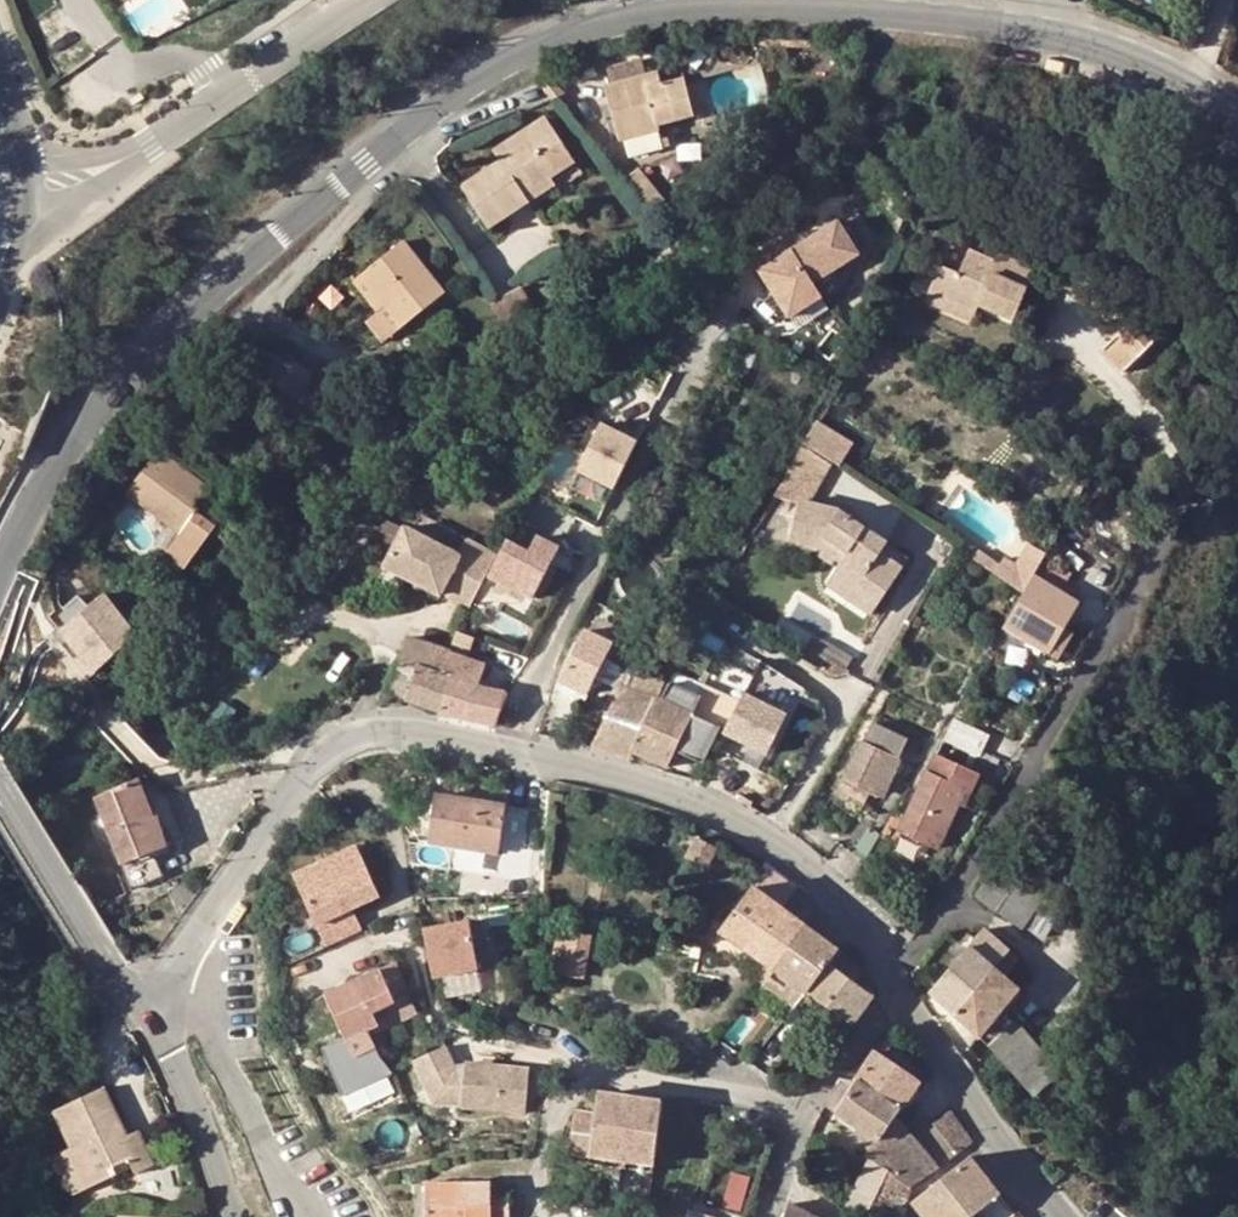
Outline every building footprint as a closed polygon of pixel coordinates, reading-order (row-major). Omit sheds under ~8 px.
[(1044,70),(1062,75),(1065,62),(1047,57),(1044,70)] [(641,60),(609,68),(613,83),(646,74),(641,60)] [(646,74),(613,83),(605,85),(618,138),(625,138),(655,131),(657,125),(664,123),(694,115),(680,65),(646,74)] [(140,93),(130,99),(133,105),(143,98),(140,93)] [(524,194),(551,177),(566,165),(573,162),(545,117),(495,149),(500,160),(463,186),(491,228),(528,203),(524,194)] [(625,138),(629,155),(669,144),(664,123),(657,125),(655,131),(625,138)] [(621,181),(649,215),(665,202),(639,169),(621,181)] [(524,194),(528,203),(556,185),(551,177),(524,194)] [(795,252),(816,285),(861,257),(840,224),(795,252)] [(386,305),(402,326),(443,292),(402,241),(361,275),(386,305)] [(989,263),(991,258),(970,249),(960,273),(940,264),(929,292),(976,312),(979,304),(1015,319),(1028,289),(1023,287),(1032,265),(1000,251),(996,260),(994,265),(989,263)] [(824,299),(816,285),(795,252),(762,273),(791,320),(824,299)] [(1028,289),(1037,267),(1032,265),(1023,287),(1028,289)] [(386,305),(361,275),(352,282),(375,312),(386,305)] [(497,303),(498,304),(508,320),(533,302),(522,286),(497,303)] [(976,312),(929,292),(925,303),(972,322),(976,312)] [(382,342),(402,326),(386,305),(375,312),(364,321),(382,342)] [(1156,342),(1163,335),(1143,312),(1135,320),(1156,342)] [(1123,371),(1125,370),(1156,342),(1135,320),(1115,338),(1102,349),(1123,371)] [(300,360),(279,379),(293,394),(314,375),(300,360)] [(615,489),(638,442),(602,424),(579,471),(615,489)] [(812,427),(799,450),(825,465),(836,473),(850,451),(812,427)] [(825,465),(799,450),(774,495),(800,510),(825,465)] [(166,551),(175,557),(188,567),(223,518),(203,503),(212,488),(158,451),(127,495),(181,532),(166,551)] [(841,566),(845,569),(839,578),(885,607),(906,573),(883,558),(889,548),(839,517),(800,510),(793,547),(818,552),(828,558),(841,566)] [(403,529),(384,566),(469,608),(488,568),(458,553),(404,526),(403,529)] [(505,541),(488,575),(531,597),(557,547),(535,536),(526,552),(505,541)] [(1035,574),(1046,556),(1028,546),(1016,567),(1004,559),(999,566),(978,552),(974,560),(1024,593),(1035,574)] [(1074,574),(1046,556),(1035,574),(1063,591),(1074,574)] [(841,566),(828,558),(825,562),(838,571),(841,566)] [(1063,591),(1035,574),(1024,593),(1003,628),(1049,656),(1058,641),(1064,632),(1081,602),(1063,591)] [(885,607),(839,578),(831,590),(878,619),(885,607)] [(88,609),(66,627),(62,631),(81,655),(75,661),(91,680),(139,638),(104,595),(88,609)] [(66,627),(88,609),(78,596),(56,616),(66,627)] [(559,681),(588,695),(614,643),(585,630),(559,681)] [(1065,645),(1070,636),(1064,632),(1058,641),(1065,645)] [(390,693),(440,710),(451,678),(442,674),(450,649),(411,636),(390,693)] [(488,663),(450,649),(442,674),(451,678),(440,710),(464,718),(493,724),(502,690),(480,687),(488,663)] [(632,756),(635,751),(670,682),(650,677),(644,694),(621,688),(593,746),(632,756)] [(702,698),(670,682),(635,751),(669,767),(676,751),(698,762),(717,724),(695,714),(702,698)] [(788,715),(746,694),(726,733),(769,754),(788,715)] [(955,719),(945,740),(980,756),(990,735),(955,719)] [(849,778),(869,788),(883,795),(908,741),(873,725),(865,741),(867,741),(849,778)] [(957,804),(963,790),(970,793),(979,773),(938,754),(901,832),(936,849),(957,804)] [(97,798),(134,888),(164,876),(156,857),(171,851),(159,815),(155,816),(141,778),(97,798)] [(862,803),(869,788),(849,778),(842,793),(862,803)] [(957,804),(964,806),(970,793),(963,790),(957,804)] [(435,796),(429,841),(523,856),(528,832),(526,833),(530,811),(435,796)] [(717,847),(698,838),(688,858),(707,867),(717,847)] [(360,854),(355,844),(331,856),(336,865),(360,854)] [(291,875),(326,947),(340,941),(365,929),(357,913),(351,916),(348,910),(354,907),(380,895),(360,854),(336,865),(331,856),(291,875)] [(1024,928),(1026,926),(1044,898),(1049,890),(1002,858),(976,895),(1024,928)] [(754,887),(721,931),(775,969),(806,926),(782,908),(797,888),(770,869),(756,888),(754,887)] [(1044,898),(1026,926),(1045,937),(1063,910),(1044,898)] [(351,916),(357,913),(354,907),(348,910),(351,916)] [(470,923),(426,931),(435,979),(479,970),(470,923)] [(839,944),(813,924),(809,928),(836,948),(839,944)] [(836,948),(809,928),(806,926),(775,969),(765,984),(781,996),(793,980),(808,992),(839,951),(836,948)] [(560,970),(589,976),(598,934),(569,928),(560,970)] [(944,1031),(962,1058),(979,1036),(1033,1095),(1060,1071),(1009,1013),(1003,1007),(1019,987),(1006,975),(997,967),(1010,951),(985,928),(931,991),(957,1015),(944,1031)] [(701,949),(693,947),(691,956),(700,958),(701,949)] [(864,972),(839,951),(808,992),(854,1026),(875,997),(855,982),(864,972)] [(997,967),(1006,975),(1020,960),(1010,951),(997,967)] [(335,991),(327,994),(345,1035),(321,1045),(344,1096),(394,1071),(375,1047),(370,1029),(380,1025),(382,1029),(418,1014),(396,963),(335,991)] [(781,996),(796,1007),(808,992),(793,980),(781,996)] [(335,991),(332,984),(323,987),(327,994),(335,991)] [(1009,1013),(1025,992),(1019,987),(1003,1007),(1009,1013)] [(885,1038),(856,1080),(900,1110),(903,1105),(915,1087),(918,1083),(901,1069),(911,1054),(894,1042),(893,1043),(885,1038)] [(748,1045),(739,1056),(749,1063),(757,1053),(748,1045)] [(528,1113),(532,1070),(468,1064),(467,1070),(456,1070),(447,1047),(412,1060),(436,1102),(464,1104),(464,1108),(528,1113)] [(914,1187),(938,1168),(916,1140),(904,1125),(895,1116),(900,1110),(856,1080),(842,1077),(825,1103),(876,1139),(865,1155),(870,1159),(845,1208),(862,1216),(865,1216),(897,1176),(914,1187)] [(909,1108),(920,1091),(915,1087),(903,1105),(909,1108)] [(56,1111),(74,1147),(69,1149),(88,1189),(120,1174),(116,1166),(130,1160),(136,1173),(153,1165),(137,1131),(127,1136),(103,1088),(56,1111)] [(329,1090),(315,1096),(321,1111),(335,1104),(329,1090)] [(573,1153),(622,1160),(655,1164),(663,1103),(599,1095),(596,1118),(578,1116),(573,1153)] [(932,1123),(957,1153),(972,1141),(950,1111),(932,1123)] [(932,1123),(916,1140),(938,1168),(957,1153),(932,1123)] [(55,1156),(74,1196),(88,1189),(69,1149),(55,1156)] [(914,1202),(925,1216),(971,1216),(983,1208),(990,1216),(1009,1216),(1015,1213),(969,1156),(914,1202)] [(621,1169),(654,1173),(655,1164),(622,1160),(621,1169)] [(747,1209),(753,1173),(734,1169),(728,1206),(747,1209)] [(914,1187),(897,1176),(865,1216),(899,1216),(914,1187)] [(428,1216),(511,1216),(510,1199),(493,1199),(492,1182),(427,1183),(428,1216)] [(788,1203),(784,1216),(816,1216),(788,1203)]
